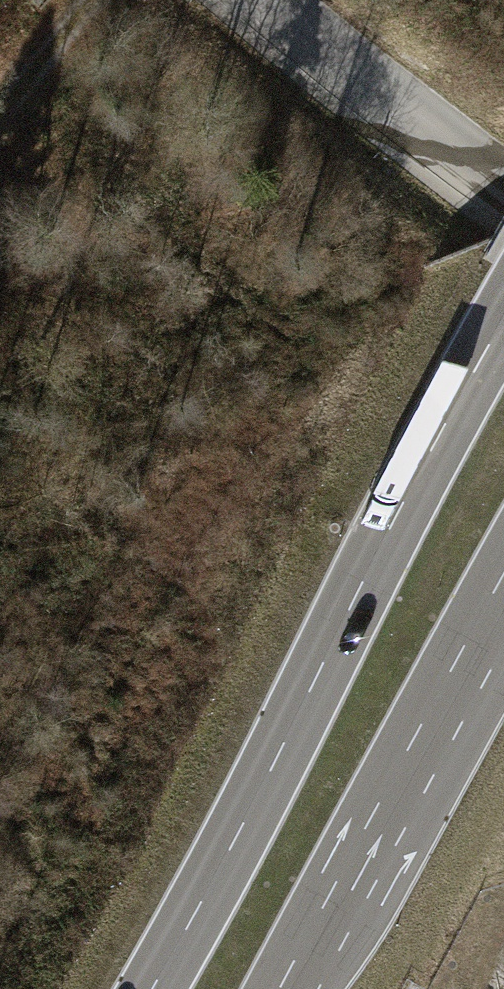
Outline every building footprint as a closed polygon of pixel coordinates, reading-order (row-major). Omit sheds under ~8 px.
[(42,9),(50,0),(32,0),(42,9)]
